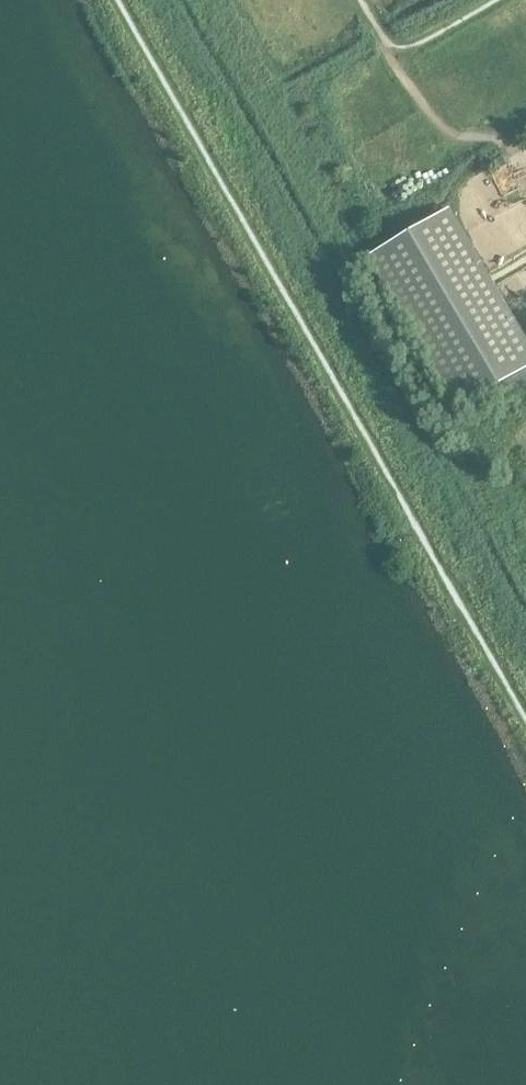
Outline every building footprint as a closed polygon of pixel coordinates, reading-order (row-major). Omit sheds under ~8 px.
[(366,256),(461,411),(525,375),(525,340),(445,207),(366,256)]
